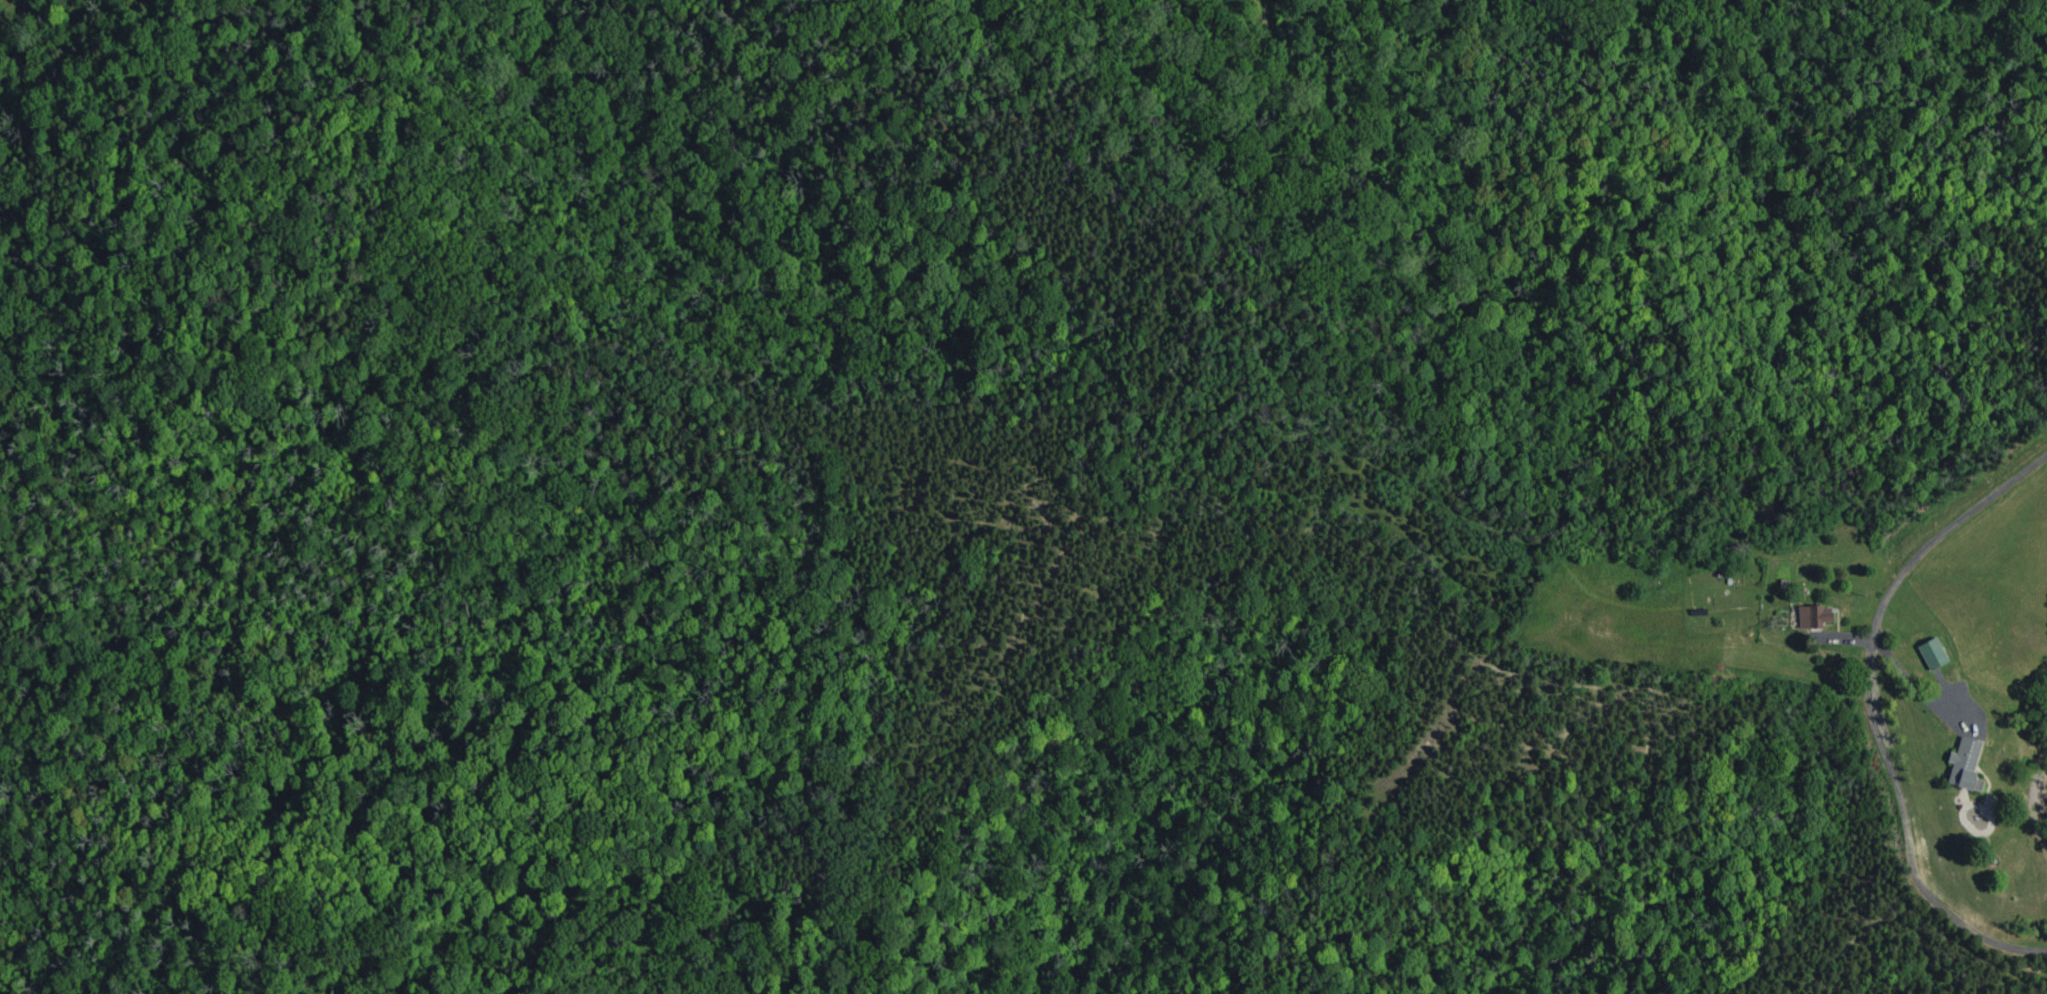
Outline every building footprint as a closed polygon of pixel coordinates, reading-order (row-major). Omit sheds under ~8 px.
[(1930,670),(1951,661),(1939,636),(1919,646),(1930,670)]
